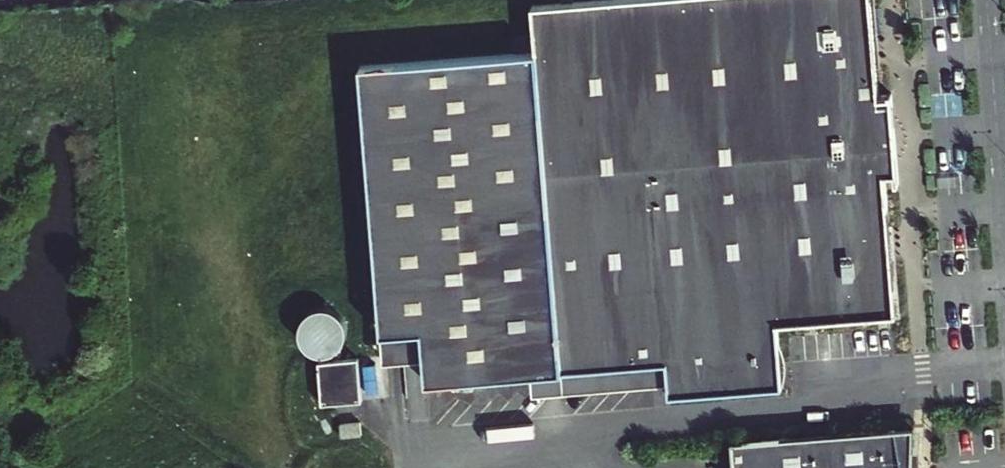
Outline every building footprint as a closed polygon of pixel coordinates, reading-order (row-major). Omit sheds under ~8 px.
[(871,0),(610,0),(533,7),(537,53),(361,68),(384,336),(425,332),(428,359),(430,384),(534,375),(670,364),(672,385),(673,397),(786,387),(781,323),(900,313),(887,174),(900,173),(894,103),(881,104),(871,0)] [(315,308),(312,350),(354,353),(356,311),(315,308)] [(425,332),(384,336),(387,362),(428,359),(425,332)] [(361,360),(320,363),(324,406),(364,403),(361,360)] [(670,364),(534,375),(536,396),(672,385),(670,364)] [(363,424),(343,426),(344,438),(364,437),(363,424)] [(884,426),(704,444),(706,467),(882,467),(884,426)]
